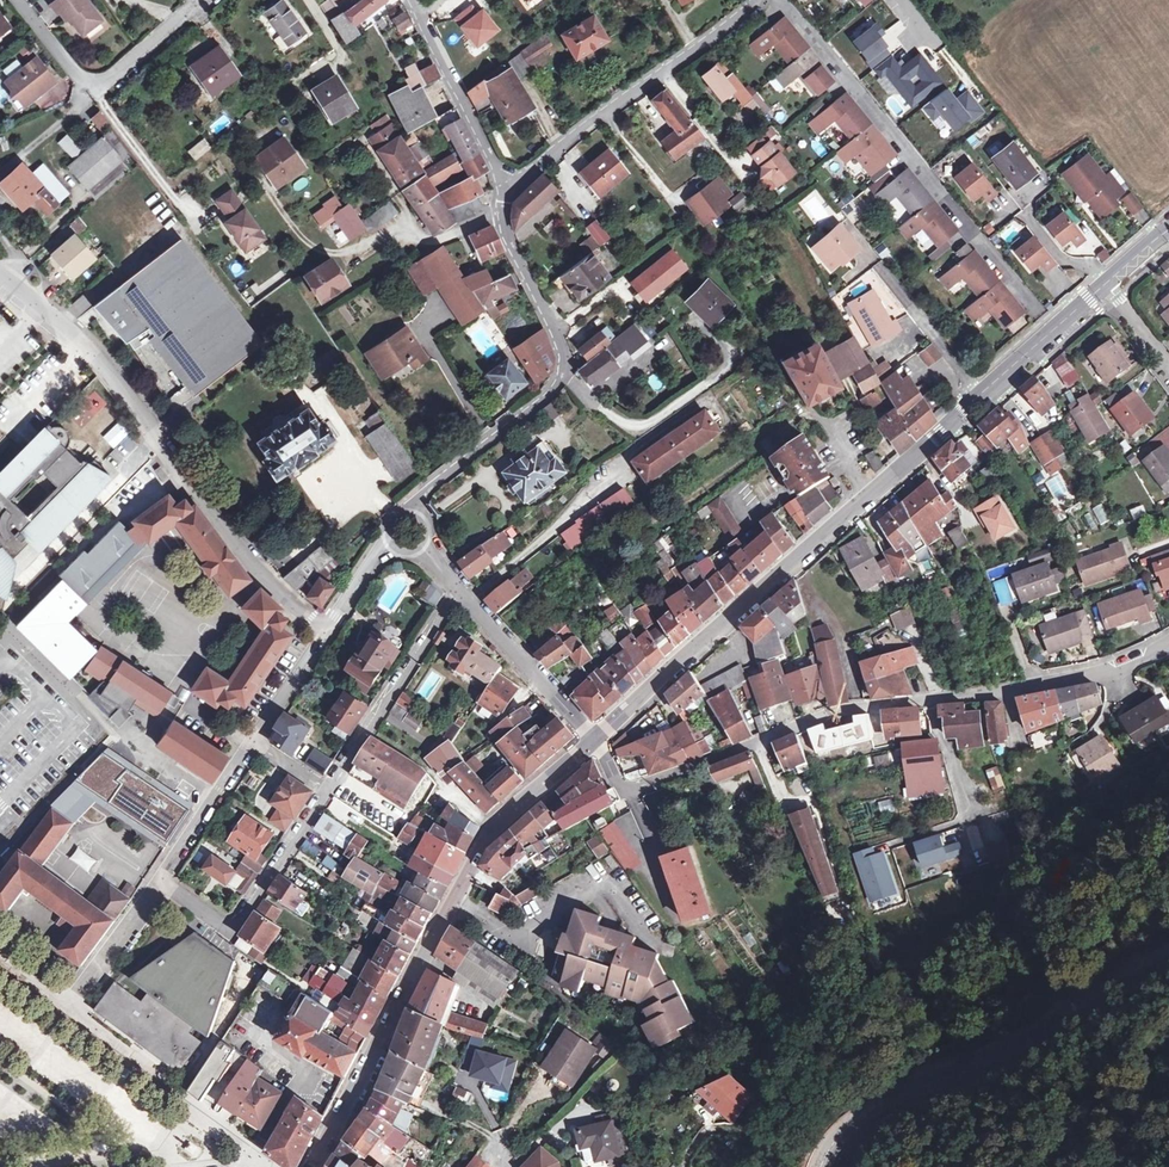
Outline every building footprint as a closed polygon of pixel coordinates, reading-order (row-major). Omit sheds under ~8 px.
[(69,21),(71,19),(74,24),(84,36),(103,22),(86,0),(60,0),(53,5),(66,22),(69,21)] [(322,8),(330,22),(360,0),(333,0),(322,8)] [(330,22),(346,47),(361,37),(354,26),(385,2),(384,0),(360,0),(330,22)] [(307,36),(283,3),(265,16),(289,49),(307,36)] [(405,14),(394,21),(395,23),(402,36),(408,32),(406,29),(412,26),(405,14)] [(607,40),(594,17),(563,36),(577,59),(607,40)] [(754,41),(763,52),(772,44),(789,65),(779,72),(788,84),(798,76),(814,96),(835,80),(784,17),(754,41)] [(8,26),(4,19),(0,19),(0,32),(8,26)] [(1,35),(10,28),(8,26),(0,32),(0,33),(1,35)] [(868,62),(875,71),(876,70),(892,58),(885,49),(887,48),(880,39),(885,35),(878,26),(855,44),(869,61),(868,62)] [(520,54),(525,61),(541,50),(550,44),(545,37),(520,54)] [(763,52),(754,41),(750,45),(758,55),(763,52)] [(194,69),(214,97),(240,79),(220,50),(194,69)] [(525,61),(532,72),(548,61),(541,50),(525,61)] [(534,76),(532,72),(525,61),(520,54),(515,58),(528,78),(528,79),(534,76)] [(892,58),(876,70),(882,79),(887,75),(913,108),(943,84),(921,56),(902,71),(892,58)] [(40,88),(52,79),(36,58),(4,82),(12,92),(11,98),(17,99),(24,108),(39,97),(37,95),(40,88)] [(528,78),(515,58),(468,92),(479,114),(495,105),(507,125),(533,109),(526,96),(523,98),(516,86),(528,78)] [(703,77),(722,101),(734,91),(744,104),(751,98),(722,62),(703,77)] [(426,87),(420,74),(416,66),(407,71),(411,79),(406,82),(410,88),(413,94),(420,90),(426,87)] [(434,67),(420,74),(426,87),(440,79),(434,67)] [(784,88),(788,84),(779,72),(774,76),(784,88)] [(37,95),(39,97),(56,84),(52,79),(40,88),(37,95)] [(357,109),(338,79),(314,95),(334,125),(357,109)] [(413,94),(410,88),(392,99),(411,134),(434,121),(424,103),(426,102),(420,90),(413,94)] [(947,91),(925,108),(934,120),(942,114),(954,130),(969,119),(972,123),(984,114),(969,95),(958,104),(947,91)] [(654,102),(678,132),(679,134),(692,124),(667,92),(654,102)] [(854,156),(860,151),(871,164),(877,172),(897,156),(846,93),(816,117),(824,127),(834,119),(851,140),(840,148),(850,160),(854,156)] [(751,98),(744,104),(745,106),(738,112),(747,123),(754,118),(751,114),(759,108),(751,98)] [(460,152),(453,156),(459,165),(465,162),(479,155),(461,121),(455,109),(438,119),(444,130),(448,128),(460,152)] [(101,111),(92,119),(97,126),(107,119),(101,111)] [(206,126),(215,136),(231,122),(222,111),(206,126)] [(819,131),(824,127),(816,117),(811,121),(819,131)] [(1001,127),(993,118),(973,135),(981,144),(1001,127)] [(678,132),(663,144),(670,153),(675,160),(704,139),(692,124),(679,134),(678,132)] [(405,191),(426,177),(418,165),(420,164),(400,134),(398,135),(392,126),(385,130),(388,135),(373,144),(405,191)] [(134,154),(115,130),(70,167),(90,190),(134,154)] [(388,135),(385,130),(370,140),(373,144),(388,135)] [(190,149),(198,158),(210,148),(202,138),(190,149)] [(258,161),(279,189),(305,170),(285,142),(258,161)] [(419,161),(429,155),(421,142),(411,149),(419,161)] [(770,143),(753,157),(760,165),(762,164),(764,166),(762,168),(761,178),(763,179),(771,180),(777,188),(794,174),(770,143)] [(1018,190),(1038,174),(1014,143),(994,159),(1018,190)] [(850,160),(840,148),(836,152),(845,163),(850,160)] [(860,151),(854,156),(865,169),(871,164),(860,151)] [(611,152),(582,175),(600,198),(627,174),(611,152)] [(435,164),(429,155),(419,161),(425,170),(435,164)] [(479,155),(465,162),(471,173),(477,178),(487,172),(479,155)] [(1088,155),(1063,174),(1080,196),(1083,193),(1088,199),(1091,197),(1105,215),(1119,205),(1115,200),(1120,196),(1088,155)] [(461,169),(459,165),(453,156),(425,172),(433,185),(461,169)] [(871,164),(865,169),(871,177),(877,172),(871,164)] [(39,169),(64,198),(68,194),(43,165),(39,169)] [(972,165),(955,178),(974,200),(982,193),(988,201),(996,194),(972,165)] [(58,203),(32,175),(23,166),(1,184),(23,209),(34,199),(48,213),(58,203)] [(39,169),(32,175),(58,203),(64,198),(39,169)] [(913,216),(902,225),(912,236),(921,227),(939,248),(958,232),(908,169),(894,181),(875,196),(873,197),(882,208),(886,204),(896,197),(913,216)] [(875,196),(894,181),(888,173),(869,189),(875,196)] [(426,177),(405,191),(435,236),(454,223),(436,196),(437,195),(426,177)] [(513,211),(514,227),(515,231),(556,192),(543,177),(515,202),(513,211)] [(768,195),(777,188),(771,180),(763,179),(758,181),(768,195)] [(475,197),(478,196),(472,181),(440,195),(448,208),(469,200),(475,197)] [(719,182),(711,187),(721,201),(729,195),(719,182)] [(711,187),(690,203),(704,222),(725,206),(721,201),(711,187)] [(265,238),(233,190),(218,200),(227,213),(229,211),(233,217),(231,219),(227,222),(240,241),(244,238),(251,248),(265,238)] [(475,197),(479,207),(488,204),(486,193),(478,196),(475,197)] [(1132,193),(1123,201),(1134,215),(1143,207),(1132,193)] [(473,210),(479,207),(475,197),(469,200),(473,210)] [(1091,197),(1088,199),(1102,217),(1105,215),(1091,197)] [(365,230),(368,230),(362,222),(360,223),(349,207),(344,210),(336,199),(326,206),(327,208),(315,216),(322,226),(335,217),(351,240),(365,230)] [(473,210),(469,200),(448,208),(457,221),(458,224),(475,217),(473,210)] [(373,230),(397,213),(390,202),(362,222),(368,230),(373,230)] [(1142,209),(1134,215),(1142,224),(1150,218),(1142,209)] [(1060,213),(1043,224),(1060,246),(1069,241),(1073,246),(1083,240),(1060,213)] [(1120,216),(1110,224),(1117,230),(1126,224),(1120,216)] [(78,217),(70,223),(78,232),(85,227),(78,217)] [(594,222),(585,229),(599,248),(608,241),(594,222)] [(907,240),(912,236),(902,225),(898,228),(907,240)] [(831,270),(839,263),(848,256),(850,259),(860,251),(839,227),(815,246),(826,259),(823,261),(831,270)] [(483,261),(505,251),(502,245),(492,228),(470,237),(483,261)] [(1032,234),(1011,249),(1028,273),(1039,265),(1045,272),(1055,264),(1032,234)] [(93,262),(73,238),(51,257),(71,281),(93,262)] [(244,238),(240,241),(246,251),(251,248),(244,238)] [(181,241),(95,307),(127,344),(130,342),(175,413),(263,346),(181,241)] [(826,259),(815,246),(812,249),(823,261),(826,259)] [(969,306),(978,317),(988,310),(1004,330),(1025,314),(974,252),(971,254),(966,247),(958,254),(963,260),(944,275),(953,286),(962,278),(979,298),(969,306)] [(1101,262),(1110,256),(1103,247),(1095,253),(1101,262)] [(482,305),(473,293),(465,281),(442,248),(409,269),(425,295),(438,287),(461,326),(486,312),(482,305)] [(591,254),(561,276),(580,300),(609,278),(591,254)] [(653,267),(633,284),(646,300),(684,268),(672,254),(654,269),(653,267)] [(848,256),(839,263),(842,266),(850,259),(848,256)] [(333,261),(306,278),(322,302),(347,285),(333,261)] [(465,281),(473,293),(494,283),(488,271),(465,281)] [(948,290),(953,286),(944,275),(939,279),(948,290)] [(482,305),(491,301),(514,290),(508,277),(494,283),(473,293),(482,305)] [(687,303),(710,327),(732,303),(708,280),(687,303)] [(858,313),(855,314),(873,347),(904,331),(898,321),(893,324),(875,292),(853,303),(858,313)] [(486,312),(494,323),(502,318),(491,301),(482,305),(486,312)] [(500,314),(509,310),(504,301),(496,305),(500,314)] [(858,313),(853,303),(850,305),(855,314),(858,313)] [(978,317),(969,306),(964,310),(973,321),(978,317)] [(632,325),(616,338),(630,355),(646,341),(632,325)] [(615,339),(606,328),(600,333),(579,349),(588,360),(608,342),(609,344),(615,339)] [(555,359),(544,329),(513,350),(535,383),(553,371),(555,359)] [(415,368),(427,359),(406,330),(369,356),(384,378),(410,361),(415,368)] [(630,355),(616,338),(615,339),(609,344),(604,348),(617,365),(630,355)] [(853,338),(822,356),(837,384),(852,375),(868,365),(853,338)] [(779,363),(782,367),(817,348),(815,344),(779,363)] [(1124,361),(1119,355),(1111,344),(1092,359),(1100,371),(1098,372),(1108,386),(1130,370),(1124,361)] [(932,346),(919,356),(929,369),(942,359),(932,346)] [(618,367),(617,365),(604,348),(579,370),(578,372),(591,389),(618,367)] [(817,348),(782,367),(801,401),(805,407),(839,388),(837,384),(822,356),(817,348)] [(1075,371),(1065,354),(1054,364),(1062,379),(1075,371)] [(526,384),(507,361),(487,376),(506,399),(526,384)] [(873,374),(879,385),(893,375),(885,365),(873,374)] [(33,373),(39,382),(46,377),(40,368),(33,373)] [(903,368),(896,373),(901,383),(909,379),(903,368)] [(1082,382),(1075,371),(1062,379),(1068,389),(1082,382)] [(902,426),(907,435),(910,433),(914,440),(933,423),(928,413),(921,400),(909,379),(901,383),(896,373),(893,375),(879,385),(894,411),(902,426)] [(299,377),(289,384),(296,393),(305,386),(299,377)] [(1023,391),(1033,401),(1031,402),(1043,416),(1055,405),(1046,390),(1044,391),(1035,381),(1023,391)] [(948,382),(937,390),(941,397),(947,394),(950,401),(951,400),(948,382)] [(365,422),(373,433),(388,423),(367,391),(358,396),(371,417),(365,422)] [(931,393),(921,400),(928,413),(932,411),(931,409),(937,405),(931,393)] [(1131,437),(1151,423),(1142,411),(1146,408),(1136,395),(1113,412),(1131,437)] [(866,412),(879,405),(875,397),(870,400),(869,397),(861,403),(866,412)] [(1077,421),(1098,410),(1097,409),(1090,397),(1081,403),(1084,408),(1076,413),(1073,414),(1077,421)] [(1073,407),(1076,413),(1084,408),(1081,403),(1073,407)] [(1142,411),(1151,423),(1155,420),(1146,408),(1142,411)] [(278,479),(297,467),(298,468),(318,455),(316,453),(336,441),(324,422),(319,425),(309,410),(260,443),(270,458),(266,460),(278,479)] [(1015,452),(1026,442),(1021,428),(1011,415),(1008,418),(1001,410),(991,420),(1008,439),(1009,440),(1015,452)] [(1098,410),(1077,421),(1091,443),(1110,432),(1098,410)] [(899,454),(911,443),(907,435),(902,426),(894,411),(874,426),(882,439),(886,436),(899,454)] [(710,412),(704,416),(711,427),(714,424),(712,421),(714,419),(710,412)] [(679,434),(664,445),(639,463),(645,471),(642,474),(649,485),(721,435),(714,424),(711,427),(704,416),(679,434)] [(117,420),(100,438),(112,449),(129,431),(117,420)] [(1008,439),(991,420),(980,429),(987,437),(977,446),(988,459),(1009,440),(1008,439)] [(388,423),(373,433),(368,436),(398,480),(417,467),(388,423)] [(1,564),(24,540),(28,545),(37,553),(110,478),(92,462),(88,466),(81,462),(78,465),(74,469),(60,455),(64,451),(67,445),(67,441),(64,434),(59,430),(55,429),(51,429),(45,431),(0,479),(0,563),(1,564)] [(661,441),(664,445),(679,434),(675,430),(661,441)] [(1043,440),(1054,459),(1064,454),(1064,453),(1052,434),(1043,440)] [(132,453),(135,441),(124,439),(122,451),(132,453)] [(794,487),(823,468),(819,462),(818,463),(814,457),(815,455),(803,439),(776,459),(780,464),(778,468),(786,481),(792,483),(794,487)] [(1032,446),(1044,465),(1054,459),(1043,440),(1032,446)] [(1027,447),(1026,442),(1015,452),(1016,453),(1027,447)] [(516,494),(520,492),(527,502),(567,475),(545,443),(528,455),(527,453),(516,461),(517,463),(501,474),(516,494)] [(936,461),(945,472),(963,459),(962,457),(967,453),(961,444),(956,448),(953,445),(936,461)] [(1028,450),(1027,447),(1016,453),(1019,458),(1028,450)] [(1168,458),(1168,454),(1165,448),(1144,463),(1161,488),(1168,482),(1168,460),(1168,458)] [(60,455),(74,469),(78,465),(64,451),(60,455)] [(883,468),(874,452),(865,458),(875,474),(883,468)] [(1064,454),(1054,459),(1060,470),(1070,464),(1064,454)] [(963,459),(945,472),(954,484),(971,470),(963,459)] [(1054,459),(1044,465),(1050,476),(1060,470),(1054,459)] [(645,471),(639,463),(633,467),(637,474),(640,472),(642,474),(645,471)] [(1001,482),(992,467),(982,473),(991,488),(1001,482)] [(169,479),(160,468),(155,473),(163,484),(169,479)] [(830,479),(823,468),(794,487),(801,498),(806,495),(815,489),(826,482),(830,479)] [(1044,482),(1054,500),(1070,490),(1060,473),(1044,482)] [(831,481),(835,487),(840,484),(836,478),(831,481)] [(1113,490),(1123,486),(1120,478),(1109,482),(1113,490)] [(826,482),(815,489),(828,505),(838,497),(826,482)] [(1161,488),(1166,495),(1168,493),(1168,482),(1161,488)] [(905,506),(915,524),(943,502),(932,484),(905,506)] [(806,495),(825,519),(833,511),(828,505),(815,489),(806,495)] [(624,493),(618,497),(627,512),(633,507),(624,493)] [(815,527),(825,519),(806,495),(801,498),(795,502),(815,527)] [(915,524),(928,548),(943,539),(936,526),(959,508),(951,495),(943,502),(915,524)] [(127,551),(128,552),(147,538),(151,542),(177,523),(207,563),(203,567),(211,577),(215,574),(231,595),(250,580),(196,507),(193,509),(186,499),(177,506),(169,497),(135,523),(138,527),(129,533),(119,523),(87,556),(105,574),(127,551)] [(608,503),(618,518),(627,512),(618,497),(608,503)] [(730,546),(738,540),(744,536),(723,497),(709,507),(730,546)] [(997,500),(976,512),(981,521),(984,520),(996,542),(1015,531),(997,500)] [(815,527),(795,502),(786,508),(806,535),(815,527)] [(611,522),(618,518),(608,503),(602,508),(611,522)] [(1103,503),(1092,508),(1100,525),(1110,521),(1103,503)] [(1059,522),(1065,518),(1057,505),(1051,509),(1059,522)] [(915,524),(905,506),(882,524),(898,549),(885,558),(888,564),(897,580),(912,572),(906,562),(928,548),(915,524)] [(603,527),(611,522),(602,508),(594,513),(603,527)] [(1141,508),(1130,512),(1134,523),(1145,519),(1141,508)] [(595,532),(603,527),(594,513),(586,518),(595,532)] [(769,535),(784,554),(796,544),(774,516),(761,524),(769,535)] [(580,527),(588,538),(595,532),(586,518),(578,523),(580,527)] [(580,543),(588,538),(580,527),(573,532),(580,543)] [(963,536),(962,529),(954,533),(958,539),(963,536)] [(580,543),(573,532),(565,538),(575,553),(582,548),(580,543)] [(501,535),(460,563),(472,578),(493,563),(490,558),(498,552),(500,554),(509,548),(501,535)] [(748,553),(763,573),(784,554),(769,535),(748,553)] [(322,548),(312,537),(292,554),(301,565),(285,580),(298,592),(335,559),(323,546),(322,548)] [(24,540),(1,564),(6,569),(11,562),(28,545),(24,540)] [(738,540),(730,546),(729,546),(743,564),(738,568),(751,584),(763,573),(748,553),(738,540)] [(897,580),(888,564),(878,569),(862,540),(841,550),(862,593),(885,582),(887,586),(897,580)] [(963,549),(969,546),(966,541),(960,544),(963,549)] [(1079,564),(1087,587),(1131,572),(1122,547),(1112,550),(1113,553),(1079,564)] [(1048,552),(1030,558),(1033,568),(1051,562),(1048,552)] [(1151,558),(1158,579),(1161,578),(1166,592),(1168,592),(1168,552),(1151,558)] [(59,578),(63,582),(82,600),(106,575),(105,574),(87,556),(84,553),(59,578)] [(927,575),(938,570),(932,557),(921,562),(927,575)] [(1007,561),(985,572),(990,581),(1012,570),(1007,561)] [(11,572),(14,571),(15,570),(15,566),(11,562),(6,569),(8,571),(10,572),(11,572)] [(6,569),(1,564),(0,563),(0,601),(4,605),(14,571),(11,572),(10,572),(8,571),(6,569)] [(694,590),(687,595),(707,622),(727,605),(714,588),(714,587),(699,567),(687,575),(702,596),(700,598),(694,590)] [(1015,578),(1023,601),(1040,596),(1041,599),(1058,593),(1055,586),(1051,575),(1049,567),(1015,578)] [(751,584),(738,568),(724,579),(737,596),(751,584)] [(528,570),(516,579),(524,589),(536,580),(528,570)] [(1062,572),(1051,575),(1055,586),(1066,583),(1062,572)] [(682,579),(678,581),(686,593),(687,595),(694,590),(685,577),(682,579)] [(322,606),(334,588),(320,579),(308,597),(322,606)] [(516,579),(489,601),(499,614),(524,593),(522,591),(524,589),(516,579)] [(737,596),(724,579),(714,587),(714,588),(727,605),(737,596)] [(897,580),(887,586),(890,592),(900,586),(897,580)] [(999,605),(1012,601),(1005,580),(992,584),(999,605)] [(82,600),(63,582),(52,593),(56,596),(23,631),(73,679),(96,655),(64,624),(74,614),(77,617),(88,606),(82,600)] [(446,595),(436,584),(424,601),(437,610),(446,595)] [(796,584),(784,594),(798,611),(789,618),(790,620),(793,628),(808,619),(796,584)] [(244,608),(265,630),(229,684),(208,669),(194,690),(217,705),(220,701),(229,708),(236,698),(245,705),(291,637),(281,629),(287,620),(278,613),(281,610),(261,590),(244,608)] [(71,681),(73,679),(23,631),(56,596),(52,593),(17,629),(71,681)] [(672,603),(678,612),(693,634),(707,622),(687,595),(686,593),(672,603)] [(784,594),(776,602),(789,618),(798,611),(784,594)] [(1150,616),(1145,602),(1142,594),(1101,608),(1109,631),(1140,621),(1142,627),(1153,624),(1150,616)] [(1145,602),(1150,616),(1157,614),(1152,599),(1145,602)] [(778,625),(787,656),(792,654),(787,639),(795,634),(793,628),(790,620),(789,618),(776,602),(766,610),(778,625)] [(604,610),(610,623),(621,618),(615,604),(604,610)] [(909,608),(902,612),(908,627),(915,624),(909,608)] [(639,614),(642,620),(648,629),(656,624),(647,609),(639,614)] [(642,620),(639,614),(636,610),(624,618),(630,627),(642,620)] [(778,625),(766,610),(745,628),(758,642),(778,625)] [(693,634),(678,612),(662,624),(664,626),(652,635),(650,633),(639,642),(655,668),(693,634)] [(908,627),(902,612),(892,617),(898,631),(908,627)] [(1077,622),(1087,619),(1085,614),(1075,617),(1077,622)] [(1063,648),(1065,652),(1083,646),(1084,650),(1096,646),(1087,619),(1077,622),(1075,617),(1041,629),(1048,652),(1063,648)] [(787,656),(778,625),(758,642),(761,664),(787,656)] [(813,634),(817,647),(821,658),(829,694),(827,695),(833,707),(849,703),(836,645),(828,628),(813,634)] [(625,651),(622,647),(608,630),(601,635),(617,656),(618,657),(625,651)] [(361,658),(352,671),(361,677),(355,685),(368,694),(388,665),(392,668),(402,653),(377,635),(368,648),(361,658)] [(574,654),(560,637),(539,656),(551,669),(574,654)] [(622,647),(625,651),(639,642),(636,637),(622,647)] [(495,685),(500,677),(506,668),(482,652),(484,648),(473,640),(471,642),(467,639),(462,647),(467,650),(463,656),(458,652),(453,660),(457,663),(457,665),(469,672),(471,669),(495,685)] [(655,668),(639,642),(625,651),(645,676),(655,668)] [(361,658),(368,648),(363,644),(356,655),(361,658)] [(574,654),(582,666),(594,657),(585,646),(574,654)] [(130,712),(137,702),(159,716),(174,693),(104,648),(89,671),(106,682),(92,697),(114,717),(123,707),(130,712)] [(1063,648),(1048,652),(1050,657),(1065,652),(1063,648)] [(625,651),(618,657),(639,682),(645,676),(625,651)] [(882,660),(888,677),(902,673),(919,667),(920,667),(913,652),(882,660)] [(601,673),(600,674),(609,685),(614,681),(625,694),(639,682),(618,657),(617,656),(613,659),(615,662),(604,670),(600,665),(598,668),(601,673)] [(790,678),(799,706),(826,698),(818,670),(821,670),(818,657),(810,660),(813,671),(790,678)] [(869,684),(888,677),(882,660),(864,665),(869,684)] [(764,666),(777,704),(791,699),(778,661),(764,666)] [(711,702),(730,692),(734,690),(744,685),(751,681),(743,666),(702,688),(707,696),(711,702)] [(764,708),(777,704),(764,666),(751,671),(764,708)] [(888,677),(869,684),(875,701),(909,697),(902,673),(888,677)] [(593,674),(590,676),(611,706),(625,694),(614,681),(609,685),(600,674),(596,677),(593,674)] [(707,696),(702,688),(694,674),(669,695),(681,715),(707,696)] [(611,706),(590,676),(587,679),(590,683),(575,696),(596,719),(611,706)] [(500,677),(495,685),(482,703),(503,716),(521,691),(500,677)] [(751,681),(744,685),(750,699),(757,696),(751,681)] [(941,694),(952,693),(952,686),(940,687),(941,694)] [(1056,696),(1065,719),(1101,705),(1096,688),(1056,696)] [(734,690),(730,692),(739,711),(744,709),(734,690)] [(730,692),(711,702),(736,744),(753,737),(739,711),(730,692)] [(400,702),(414,712),(419,704),(405,694),(400,702)] [(349,743),(370,710),(348,696),(332,719),(341,725),(336,733),(349,743)] [(1065,719),(1056,696),(1020,702),(1028,733),(1065,719)] [(1155,735),(1168,726),(1168,720),(1158,701),(1141,711),(1155,735)] [(424,722),(412,714),(398,704),(392,713),(419,731),(424,722)] [(530,705),(498,729),(504,738),(537,716),(530,705)] [(1004,728),(1003,705),(988,706),(991,747),(1003,744),(1002,739),(1008,739),(1008,727),(1004,728)] [(123,707),(114,717),(121,725),(130,712),(123,707)] [(960,739),(962,750),(983,748),(979,715),(967,716),(967,707),(941,709),(942,720),(949,720),(951,740),(960,739)] [(901,713),(903,737),(919,736),(917,711),(901,713)] [(1155,735),(1141,711),(1123,722),(1137,745),(1155,735)] [(903,743),(903,737),(901,713),(885,715),(886,738),(894,738),(894,744),(903,743)] [(272,741),(294,756),(311,731),(289,715),(272,741)] [(769,731),(765,718),(757,721),(762,734),(769,731)] [(529,734),(523,726),(502,743),(529,778),(576,737),(561,719),(543,735),(537,727),(529,734)] [(229,757),(175,721),(159,746),(213,782),(229,757)] [(687,725),(692,734),(696,732),(691,722),(687,725)] [(674,730),(691,761),(705,755),(698,744),(692,734),(687,725),(674,730)] [(463,731),(457,727),(451,735),(446,732),(444,735),(455,743),(463,731)] [(680,765),(691,761),(674,730),(662,734),(670,747),(680,765)] [(649,754),(659,751),(670,747),(662,734),(626,748),(617,752),(619,757),(646,756),(649,754)] [(617,752),(626,748),(621,736),(614,745),(617,752)] [(810,770),(799,736),(778,745),(789,773),(800,768),(802,773),(810,770)] [(351,775),(377,791),(405,808),(414,795),(430,773),(426,768),(419,763),(376,738),(351,775)] [(698,744),(705,755),(713,752),(706,740),(698,744)] [(1095,784),(1119,770),(1102,742),(1079,755),(1095,784)] [(454,772),(469,762),(466,758),(456,744),(433,766),(445,779),(454,772)] [(905,773),(941,769),(938,745),(903,748),(905,773)] [(667,769),(680,765),(670,747),(659,751),(667,769)] [(632,780),(667,769),(659,751),(649,754),(646,756),(650,767),(626,775),(632,780)] [(58,802),(79,822),(130,770),(106,753),(58,802)] [(765,780),(755,755),(754,754),(714,769),(720,782),(726,779),(728,783),(738,779),(736,776),(754,768),(759,782),(765,780)] [(878,766),(889,764),(887,754),(876,756),(878,766)] [(1022,758),(1028,775),(1039,771),(1033,754),(1022,758)] [(484,766),(477,756),(469,762),(477,771),(484,766)] [(1028,775),(1022,758),(1011,762),(1017,779),(1028,775)] [(326,778),(335,764),(327,759),(318,772),(326,778)] [(617,803),(611,791),(596,761),(560,792),(572,807),(558,817),(561,822),(567,829),(617,803)] [(504,800),(486,781),(481,775),(477,771),(469,762),(454,772),(445,779),(451,784),(459,777),(490,812),(504,800)] [(1148,763),(1134,771),(1138,777),(1152,769),(1148,763)] [(486,781),(504,800),(526,781),(515,767),(503,776),(493,765),(481,775),(486,781)] [(985,770),(992,791),(1004,787),(998,766),(985,770)] [(941,769),(905,773),(908,799),(944,794),(941,769)] [(439,785),(430,773),(414,795),(416,796),(427,804),(439,785)] [(377,791),(351,775),(343,786),(369,803),(376,792),(377,791)] [(274,804),(297,819),(314,793),(292,778),(274,804)] [(611,791),(617,803),(622,801),(616,789),(611,791)] [(376,792),(369,803),(375,807),(369,818),(400,837),(409,823),(413,825),(418,816),(427,804),(416,796),(406,810),(376,792)] [(547,803),(558,817),(572,807),(560,792),(547,803)] [(760,799),(748,793),(744,800),(755,807),(760,799)] [(336,797),(330,807),(347,818),(353,808),(336,797)] [(139,828),(158,841),(177,813),(158,800),(139,828)] [(79,822),(58,802),(52,808),(77,824),(79,822)] [(445,817),(453,823),(460,811),(454,804),(445,817)] [(544,804),(533,813),(544,828),(554,818),(544,804)] [(44,867),(77,824),(52,808),(15,846),(0,860),(0,881),(1,882),(0,884),(0,904),(11,912),(29,888),(65,916),(58,925),(74,936),(63,950),(84,967),(133,901),(104,880),(90,900),(44,867)] [(453,823),(454,824),(476,836),(481,826),(460,811),(453,823)] [(812,811),(793,817),(797,828),(815,822),(812,811)] [(350,849),(361,834),(326,812),(316,828),(350,849)] [(544,828),(533,813),(523,822),(535,837),(544,828)] [(435,837),(440,827),(418,816),(413,825),(435,837)] [(232,842),(259,859),(276,835),(249,818),(232,842)] [(600,830),(611,825),(607,819),(597,824),(600,830)] [(539,843),(535,837),(523,822),(513,831),(528,851),(539,843)] [(567,829),(561,822),(544,829),(551,837),(567,829)] [(599,835),(629,875),(646,862),(616,822),(599,835)] [(815,822),(797,828),(820,882),(834,878),(815,822)] [(435,837),(466,854),(476,836),(454,824),(450,832),(440,827),(435,837)] [(544,829),(544,828),(535,837),(539,843),(546,839),(546,840),(551,837),(544,829)] [(528,851),(513,831),(491,850),(483,866),(491,873),(501,879),(529,853),(527,852),(528,851)] [(361,834),(350,849),(349,851),(358,856),(359,857),(363,851),(371,840),(361,834)] [(597,834),(587,841),(599,858),(610,851),(597,834)] [(940,836),(915,844),(922,867),(948,859),(944,848),(940,836)] [(455,874),(466,854),(435,837),(426,853),(424,856),(455,874)] [(397,845),(412,854),(416,847),(402,838),(397,845)] [(527,852),(529,853),(533,858),(550,846),(546,840),(546,839),(539,843),(528,851),(527,852)] [(344,877),(350,868),(308,840),(302,848),(336,871),(344,877)] [(958,843),(944,848),(948,859),(962,854),(958,843)] [(1003,843),(987,848),(991,861),(1007,855),(1003,843)] [(545,863),(556,856),(551,848),(540,855),(545,863)] [(712,913),(690,849),(667,857),(689,921),(712,913)] [(872,849),(854,854),(870,901),(896,893),(882,854),(874,856),(872,849)] [(363,851),(359,857),(386,873),(390,868),(363,851)] [(413,866),(417,868),(424,857),(419,854),(413,866)] [(245,864),(260,875),(271,859),(265,855),(260,862),(250,856),(245,864)] [(379,885),(386,873),(359,857),(358,856),(350,868),(344,877),(346,878),(370,892),(373,894),(379,885)] [(448,887),(455,874),(424,856),(424,857),(417,868),(422,871),(448,887)] [(207,869),(229,884),(238,872),(216,857),(207,869)] [(616,867),(608,857),(603,861),(610,871),(616,867)] [(260,875),(245,864),(239,873),(248,879),(241,891),(247,895),(260,875)] [(346,878),(344,877),(336,871),(332,878),(341,884),(346,878)] [(442,899),(448,887),(422,871),(416,884),(442,899)] [(379,885),(398,895),(404,883),(386,873),(379,885)] [(271,895),(286,904),(305,916),(312,906),(305,901),(310,893),(284,875),(271,895)] [(834,878),(820,882),(829,904),(841,900),(834,878)] [(408,900),(434,913),(442,899),(416,884),(408,900)] [(379,885),(373,894),(371,898),(427,928),(434,913),(408,900),(398,895),(379,885)] [(505,915),(541,893),(535,886),(517,897),(508,889),(503,898),(500,896),(494,908),(505,915)] [(373,894),(370,892),(360,908),(363,910),(371,898),(373,894)] [(427,928),(371,898),(363,910),(382,921),(419,942),(427,928)] [(260,912),(273,920),(279,910),(267,901),(260,912)] [(576,980),(584,982),(585,978),(611,985),(609,992),(626,997),(627,995),(643,1000),(655,1021),(645,1027),(655,1046),(666,1045),(682,1036),(678,1030),(695,1021),(674,981),(671,982),(658,958),(659,953),(641,948),(640,952),(639,957),(630,955),(631,949),(635,936),(598,925),(600,916),(576,910),(569,936),(564,934),(561,943),(566,945),(564,953),(558,972),(567,975),(563,986),(573,989),(576,980)] [(273,920),(260,912),(243,936),(257,946),(265,951),(281,926),(273,920)] [(412,955),(419,942),(382,921),(375,935),(390,943),(412,955)] [(556,949),(562,934),(544,928),(539,943),(556,949)] [(459,969),(478,941),(467,933),(464,936),(452,929),(439,955),(459,969)] [(181,1072),(203,1042),(192,1034),(198,1025),(211,1034),(236,962),(216,952),(198,936),(137,980),(150,993),(143,1003),(117,984),(98,1010),(181,1072)] [(257,946),(243,936),(237,945),(251,954),(257,946)] [(478,941),(459,969),(500,998),(503,994),(505,996),(508,991),(506,990),(519,970),(478,941)] [(355,948),(368,956),(377,961),(401,976),(412,955),(390,943),(383,954),(379,952),(377,956),(354,942),(352,945),(355,948)] [(355,948),(350,958),(365,966),(368,956),(355,948)] [(365,966),(350,958),(346,968),(361,978),(365,966)] [(401,976),(377,961),(368,982),(390,997),(401,976)] [(260,981),(267,970),(261,966),(254,977),(260,981)] [(390,997),(368,982),(357,1003),(342,992),(348,984),(323,967),(317,975),(335,987),(330,996),(375,1026),(390,997)] [(293,993),(298,986),(272,968),(261,985),(287,1003),(293,993)] [(357,984),(361,978),(346,968),(342,974),(357,984)] [(411,1007),(442,1024),(444,1019),(459,984),(431,969),(411,1007)] [(326,993),(330,996),(335,987),(317,975),(312,983),(326,993)] [(576,980),(573,989),(581,991),(584,982),(576,980)] [(296,994),(289,1007),(296,1012),(281,1039),(347,1078),(369,1037),(338,1014),(335,1019),(349,1030),(344,1040),(326,1028),(335,1012),(320,1001),(298,986),(293,993),(296,994)] [(369,1037),(375,1026),(330,996),(326,993),(320,1001),(335,1012),(338,1014),(369,1037)] [(442,1024),(411,1007),(395,1051),(427,1069),(445,1025),(442,1024)] [(338,1014),(335,1012),(326,1028),(344,1040),(349,1030),(335,1019),(338,1014)] [(458,1031),(485,1038),(489,1026),(452,1015),(451,1018),(448,1027),(458,1031)] [(444,1019),(442,1024),(445,1025),(448,1027),(451,1018),(448,1018),(447,1020),(444,1019)] [(552,1073),(568,1082),(590,1047),(562,1031),(542,1067),(552,1073)] [(238,1066),(245,1053),(220,1039),(192,1090),(210,1099),(231,1062),(238,1066)] [(540,1052),(521,1047),(519,1054),(537,1059),(540,1052)] [(516,1058),(477,1049),(471,1074),(496,1080),(494,1086),(508,1090),(516,1058)] [(425,1073),(427,1069),(395,1051),(380,1088),(406,1103),(408,1104),(413,1097),(415,1094),(425,1073)] [(225,1103),(239,1114),(261,1079),(266,1070),(254,1060),(225,1103)] [(436,1074),(427,1069),(425,1073),(434,1077),(436,1074)] [(425,1073),(415,1094),(424,1098),(434,1077),(425,1073)] [(568,1082),(552,1073),(548,1079),(564,1089),(568,1082)] [(754,1098),(730,1076),(701,1092),(735,1123),(754,1098)] [(435,1088),(466,1104),(471,1093),(440,1078),(435,1088)] [(261,1079),(239,1114),(264,1129),(286,1095),(261,1079)] [(374,1100),(402,1110),(412,1116),(416,1108),(408,1104),(406,1103),(380,1088),(374,1100)] [(403,1131),(408,1124),(411,1118),(412,1116),(402,1110),(374,1100),(369,1110),(403,1131)] [(275,1130),(302,1146),(317,1122),(290,1106),(275,1130)] [(415,1139),(403,1131),(369,1110),(360,1122),(383,1138),(382,1139),(401,1153),(405,1146),(424,1158),(429,1149),(414,1140),(415,1139)] [(593,1115),(595,1123),(605,1121),(603,1113),(593,1115)] [(595,1123),(575,1129),(580,1147),(591,1144),(594,1159),(616,1153),(623,1151),(614,1118),(605,1121),(595,1123)] [(368,1156),(382,1139),(383,1138),(360,1122),(358,1125),(347,1141),(368,1156)] [(275,1130),(260,1155),(280,1166),(289,1166),(302,1146),(275,1130)] [(107,1137),(93,1138),(95,1152),(109,1151),(107,1137)] [(347,1141),(343,1147),(338,1155),(356,1166),(360,1166),(364,1161),(373,1166),(381,1166),(382,1165),(384,1166),(420,1166),(410,1159),(401,1153),(382,1139),(368,1156),(347,1141)] [(196,1158),(202,1149),(188,1140),(182,1150),(196,1158)] [(591,1144),(580,1147),(584,1162),(594,1159),(591,1144)] [(560,1165),(542,1149),(526,1166),(561,1166),(560,1165)] [(338,1155),(331,1166),(356,1166),(338,1155)] [(477,1156),(469,1166),(489,1166),(477,1156)]
